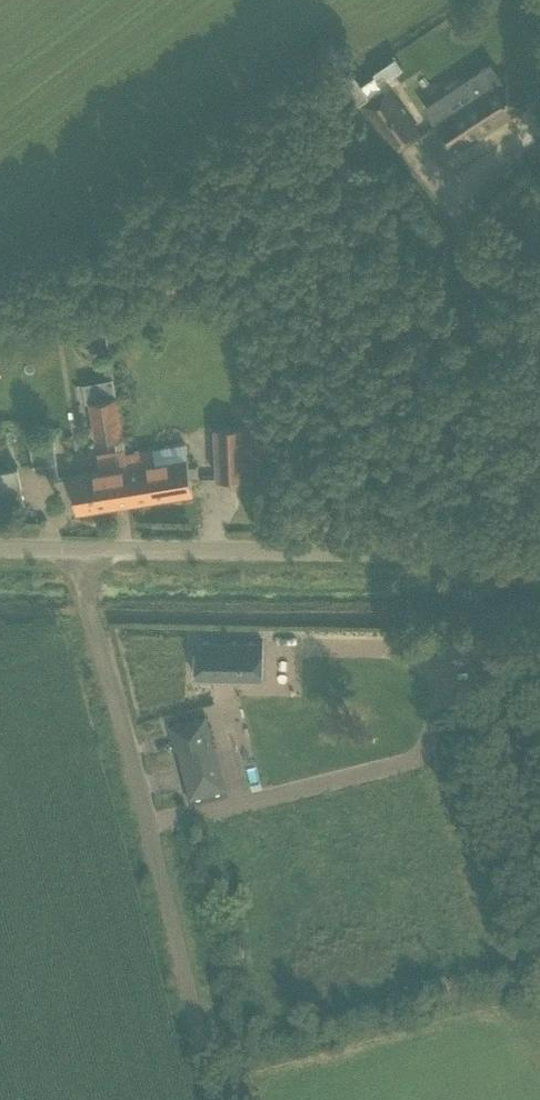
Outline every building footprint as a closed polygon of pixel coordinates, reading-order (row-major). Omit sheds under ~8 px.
[(453,110),(435,123),(454,151),(473,139),(522,105),(503,77),(500,78),(490,63),(460,83),(470,99),(453,110)] [(370,97),(359,104),(361,106),(395,152),(397,150),(420,134),(387,88),(386,88),(383,90),(379,85),(381,84),(378,80),(375,75),(362,85),(362,86),(370,97)] [(96,442),(115,438),(117,450),(124,449),(123,437),(125,437),(118,397),(89,402),(96,442)] [(216,427),(217,479),(260,477),(258,426),(216,427)] [(34,465),(49,463),(50,463),(57,461),(53,438),(30,442),(34,465)] [(134,451),(125,452),(132,503),(193,494),(190,472),(188,457),(155,462),(153,448),(134,451)] [(117,450),(97,453),(97,454),(100,469),(71,474),(71,478),(77,512),(132,503),(125,452),(124,449),(117,450)] [(197,641),(196,676),(261,677),(261,643),(197,641)] [(205,715),(170,724),(191,805),(226,796),(205,715)]
